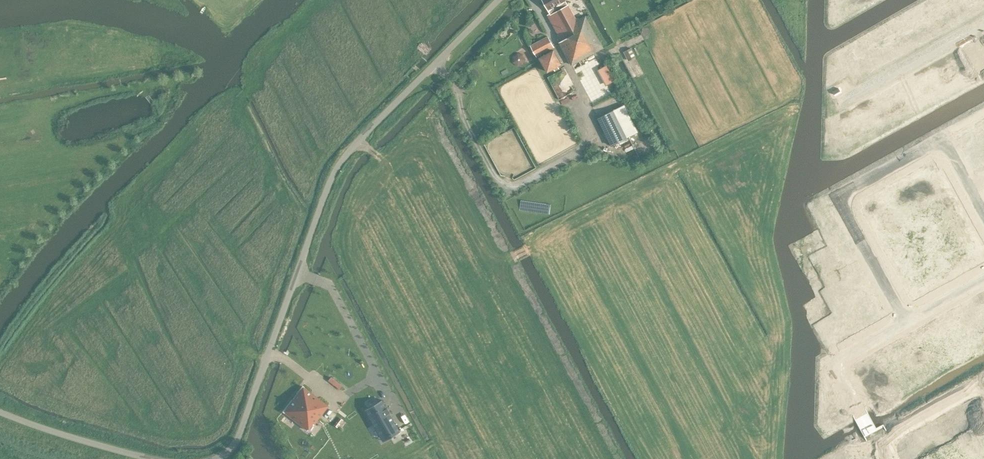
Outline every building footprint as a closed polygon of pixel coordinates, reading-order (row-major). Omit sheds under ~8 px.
[(554,21),(558,18),(568,37),(559,42),(573,69),(581,65),(578,61),(602,48),(586,16),(577,21),(565,0),(543,0),(554,21)] [(965,19),(977,12),(976,10),(982,6),(978,0),(955,0),(965,19)] [(931,14),(930,15),(933,22),(935,21),(939,27),(941,32),(942,32),(943,33),(950,30),(949,28),(954,25),(951,20),(956,17),(949,4),(943,7),(943,6),(938,9),(932,12),(931,13),(931,14)] [(911,16),(892,27),(906,53),(920,45),(918,41),(923,38),(911,16)] [(530,45),(536,56),(554,46),(548,36),(530,45)] [(870,45),(865,48),(867,52),(874,64),(879,61),(880,64),(893,57),(891,54),(898,51),(891,38),(884,42),(872,49),(870,45)] [(964,46),(966,49),(965,50),(976,71),(983,66),(983,48),(982,49),(979,42),(973,45),(972,42),(964,46)] [(856,44),(833,57),(842,74),(848,71),(849,74),(867,65),(856,44)] [(630,47),(625,50),(629,59),(635,56),(630,47)] [(554,50),(539,57),(547,71),(561,64),(554,50)] [(513,56),(518,65),(527,60),(522,51),(513,56)] [(950,58),(935,67),(950,94),(969,83),(957,60),(952,62),(950,58)] [(608,64),(599,68),(606,84),(615,80),(608,64)] [(910,74),(903,78),(904,80),(903,80),(915,101),(928,94),(925,90),(931,87),(925,76),(919,79),(916,73),(910,76),(910,74)] [(889,90),(877,97),(881,104),(879,105),(885,116),(887,115),(891,122),(903,115),(903,114),(909,110),(904,101),(904,100),(897,104),(889,90)] [(597,118),(611,145),(626,138),(625,138),(635,133),(622,107),(613,111),(612,111),(597,118)] [(840,120),(840,142),(845,152),(870,138),(857,114),(853,117),(851,114),(840,120)] [(973,126),(982,143),(983,142),(983,122),(983,121),(973,126)] [(973,126),(964,131),(973,148),(982,143),(973,126)] [(964,131),(953,138),(962,154),(973,148),(964,131)] [(937,163),(926,169),(936,186),(946,180),(937,163)] [(974,166),(971,168),(976,177),(979,175),(974,166)] [(926,169),(917,175),(926,191),(936,186),(926,169)] [(917,175),(907,180),(916,196),(926,191),(917,175)] [(905,178),(895,183),(904,200),(914,194),(915,197),(916,196),(907,180),(905,178)] [(895,183),(885,189),(894,205),(904,200),(895,183)] [(885,189),(875,194),(885,211),(894,205),(885,189)] [(875,194),(865,200),(874,217),(885,211),(875,194)] [(958,205),(941,214),(947,225),(964,215),(958,205)] [(964,215),(947,225),(952,234),(969,225),(964,215)] [(846,218),(827,228),(833,239),(852,229),(846,218)] [(903,221),(887,230),(893,241),(909,232),(903,221)] [(969,225),(952,234),(957,244),(974,235),(969,225)] [(909,232),(893,241),(898,251),(914,242),(909,232)] [(974,235),(957,244),(963,254),(980,245),(974,235)] [(914,242),(898,251),(903,261),(918,253),(920,251),(914,242)] [(963,254),(969,265),(983,256),(983,252),(980,245),(963,254)] [(848,253),(824,266),(832,282),(847,274),(845,270),(854,265),(848,253)] [(903,261),(901,262),(907,272),(923,263),(918,253),(903,261)] [(923,263),(907,272),(912,282),(929,273),(923,263)] [(929,273),(912,282),(919,293),(935,283),(929,273)] [(851,282),(832,292),(838,303),(857,293),(851,282)] [(846,314),(821,326),(830,342),(845,335),(843,331),(852,326),(846,314)] [(959,326),(971,347),(981,341),(983,344),(983,333),(982,330),(977,333),(970,320),(959,326)] [(959,326),(949,332),(956,345),(951,348),(957,359),(962,356),(960,353),(971,347),(959,326)] [(930,340),(920,345),(931,366),(942,361),(944,364),(949,361),(943,350),(937,353),(930,340)] [(920,345),(909,351),(917,364),(911,367),(917,378),(923,375),(921,372),(931,366),(920,345)] [(893,363),(881,370),(895,394),(906,388),(907,389),(913,386),(907,375),(901,378),(893,363)] [(331,376),(328,380),(340,388),(343,384),(331,376)] [(867,378),(855,384),(867,406),(884,397),(878,386),(873,388),(867,378)] [(312,423),(313,424),(328,405),(302,386),(283,411),(307,430),(312,423)] [(399,432),(381,399),(363,409),(379,437),(387,433),(390,437),(399,432)] [(970,403),(959,410),(969,429),(979,424),(980,423),(979,421),(970,403)] [(959,410),(948,416),(959,435),(969,429),(959,410)] [(925,430),(914,436),(925,456),(936,450),(925,430)] [(903,443),(912,458),(919,458),(925,456),(914,436),(903,443)]
